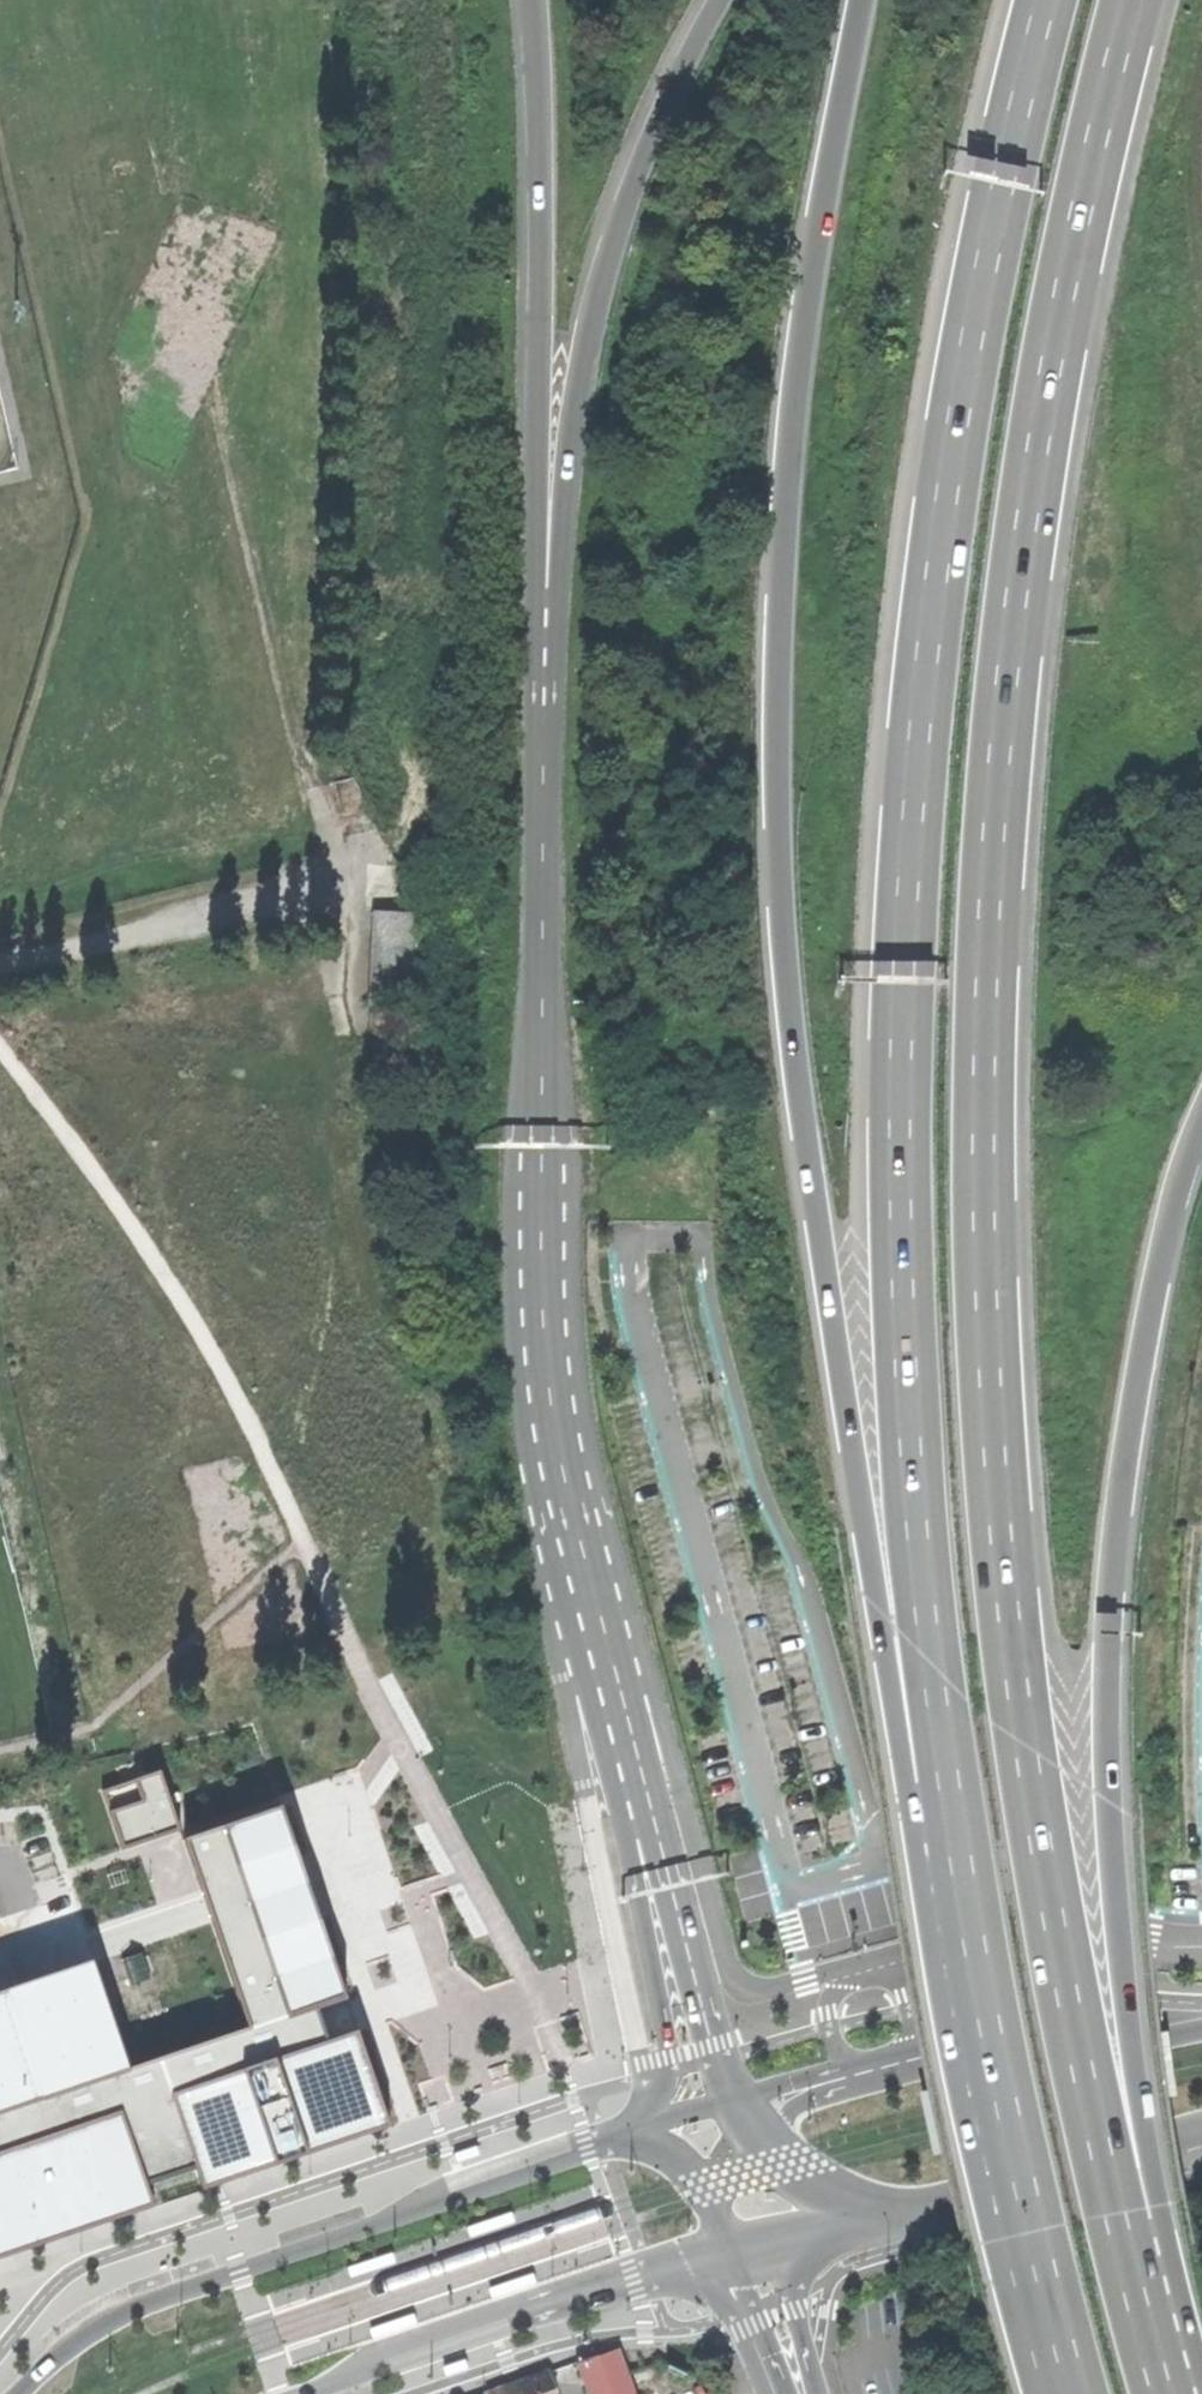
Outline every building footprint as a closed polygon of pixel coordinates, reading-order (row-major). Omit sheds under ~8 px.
[(378,910),(380,978),(433,976),(431,908),(378,910)] [(382,1886),(426,1872),(392,1772),(348,1787),(382,1886)] [(399,2126),(369,2034),(344,2042),(335,2016),(363,2007),(294,1791),(194,1828),(178,1781),(112,1802),(130,1858),(190,1839),(252,2031),(49,2097),(14,1989),(0,1994),(0,2255),(399,2126)] [(421,1882),(387,1894),(402,1936),(436,1923),(421,1882)] [(453,2158),(454,2163),(479,2154),(475,2145),(457,2151),(451,2153),(453,2158)] [(467,2233),(469,2238),(513,2223),(509,2214),(506,2215),(472,2226),(465,2229),(467,2233)] [(533,2279),(531,2275),(487,2290),(491,2299),(529,2286),(535,2284),(533,2279)] [(414,2320),(412,2315),(368,2330),(372,2340),(375,2339),(409,2327),(416,2325),(414,2320)] [(589,2393),(634,2393),(618,2352),(579,2367),(589,2393)] [(465,2364),(464,2360),(439,2368),(443,2377),(461,2371),(467,2369),(465,2364)] [(546,2372),(511,2386),(490,2393),(555,2393),(546,2372)]
